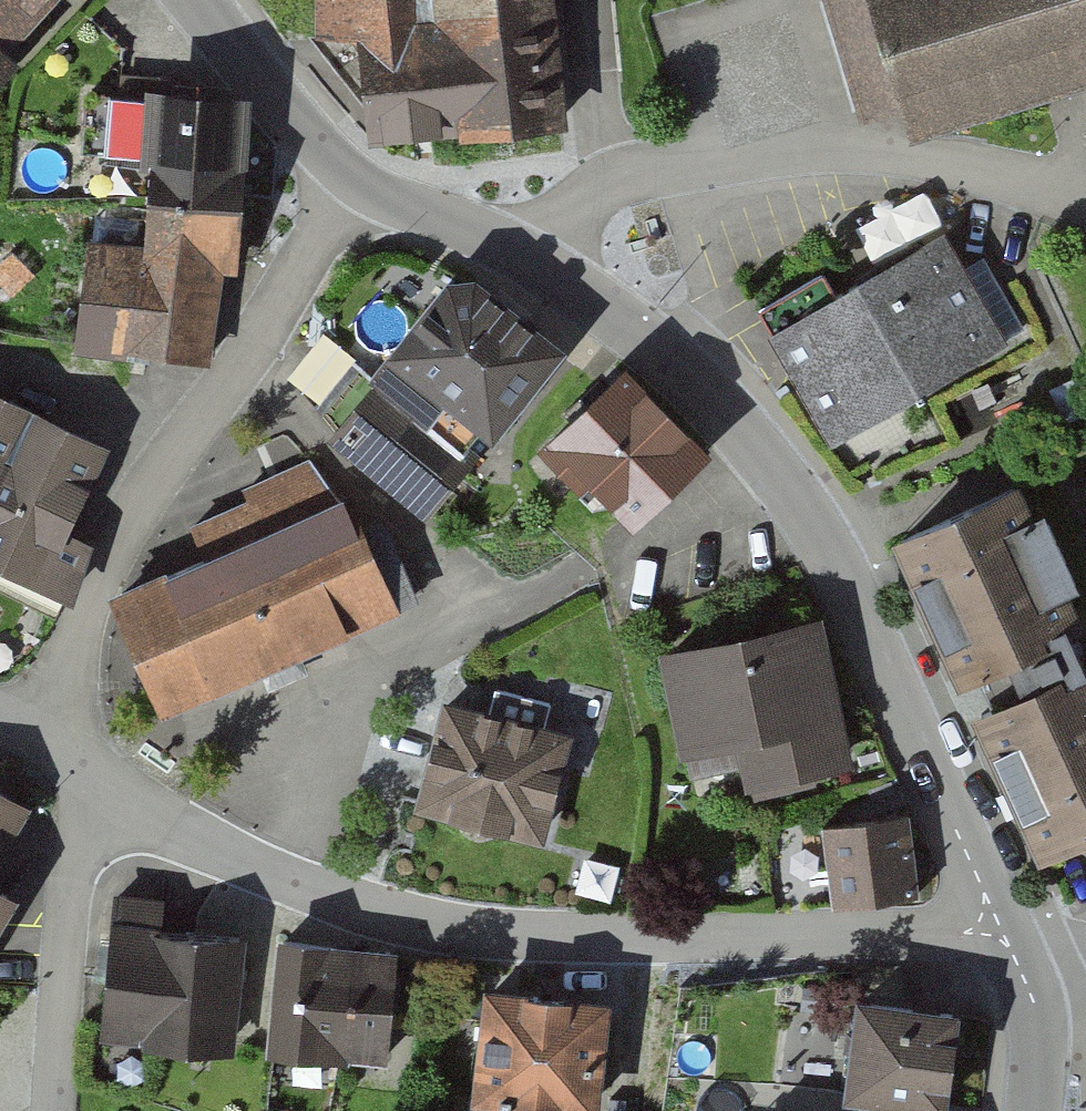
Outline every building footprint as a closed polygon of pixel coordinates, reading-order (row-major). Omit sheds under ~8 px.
[(60,74),(41,57),(92,0),(0,0),(0,139),(60,74)] [(326,26),(380,26),(380,114),(560,113),(559,0),(325,0),(326,26)] [(861,114),(904,100),(911,121),(1085,64),(1085,0),(824,0),(861,114)] [(254,106),(164,95),(144,260),(80,253),(69,343),(202,359),(212,274),(234,276),(254,106)] [(946,228),(768,320),(825,430),(1003,338),(946,228)] [(600,360),(493,273),(404,381),(497,456),(520,428),(535,441),(600,360)] [(743,467),(659,384),(592,451),(676,534),(743,467)] [(108,442),(0,389),(0,556),(61,586),(85,538),(68,523),(108,442)] [(499,486),(403,399),(368,438),(463,525),(499,486)] [(230,572),(144,609),(191,718),(408,625),(334,455),(263,485),(272,506),(212,532),(230,572)] [(1016,476),(895,534),(958,666),(1056,619),(1046,599),(1070,588),(1016,476)] [(833,630),(703,658),(735,802),(864,774),(833,630)] [(980,708),(1049,850),(1085,832),(1085,666),(1069,675),(1065,667),(980,708)] [(599,727),(464,699),(438,821),(572,850),(599,727)] [(0,783),(0,844),(26,798),(0,783)] [(903,813),(820,823),(829,899),(912,889),(903,813)] [(16,887),(0,878),(0,915),(16,887)] [(205,908),(127,903),(119,1038),(249,1046),(255,944),(203,940),(205,908)] [(414,949),(304,942),(297,1057),(407,1064),(414,949)] [(607,996),(485,984),(474,1092),(596,1105),(607,996)] [(958,1007),(859,992),(843,1094),(942,1109),(958,1007)]
